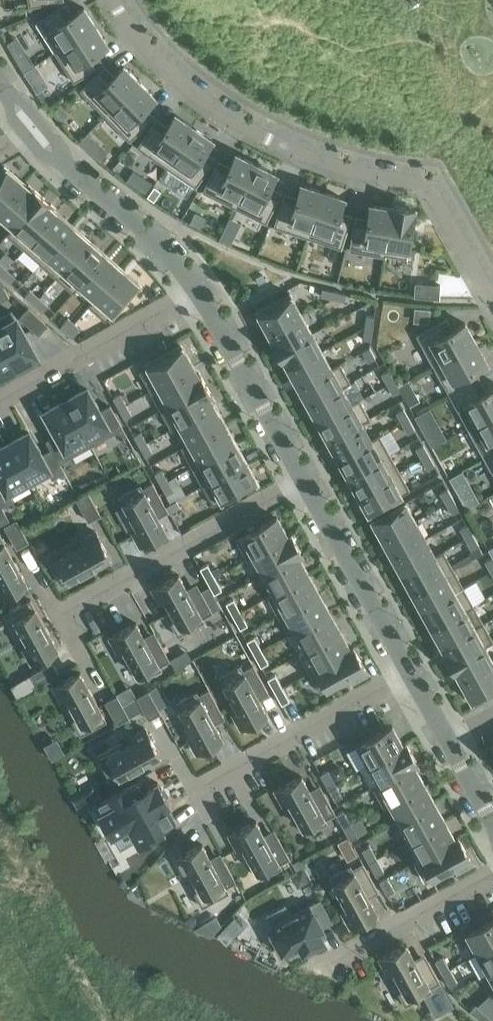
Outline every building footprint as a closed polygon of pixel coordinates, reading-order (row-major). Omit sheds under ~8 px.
[(58,7),(36,22),(55,52),(95,26),(83,7),(65,18),(58,7)] [(95,26),(55,52),(74,82),(96,67),(89,56),(107,45),(95,26)] [(21,34),(9,41),(37,90),(49,84),(21,34)] [(99,71),(80,89),(105,115),(139,81),(123,65),(108,80),(99,71)] [(155,97),(139,81),(105,115),(129,140),(148,121),(139,112),(155,97)] [(58,107),(52,113),(60,122),(66,115),(58,107)] [(152,124),(137,146),(166,166),(194,127),(175,114),(163,132),(152,124)] [(166,166),(195,186),(211,164),(200,157),(212,139),(194,127),(166,166)] [(91,131),(79,144),(91,155),(103,142),(91,131)] [(256,163),(236,153),(226,172),(215,167),(203,191),(234,206),(256,163)] [(276,173),(256,163),(234,206),(266,222),(278,198),(266,193),(276,173)] [(24,183),(7,168),(0,176),(0,210),(24,183)] [(142,176),(135,187),(145,193),(152,183),(142,176)] [(24,183),(0,210),(0,215),(13,226),(7,234),(8,234),(42,195),(33,187),(31,189),(24,183)] [(322,191),(301,184),(294,204),(282,200),(274,226),(307,237),(322,191)] [(154,185),(147,196),(154,200),(161,190),(154,185)] [(344,198),(322,191),(307,237),(341,248),(349,222),(337,218),(344,198)] [(51,203),(42,195),(8,234),(24,249),(57,211),(50,205),(51,203)] [(391,208),(370,204),(366,226),(354,224),(349,250),(384,256),(392,208),(391,208)] [(392,204),(391,208),(392,208),(384,256),(385,256),(386,254),(407,257),(415,208),(392,204)] [(73,225),(57,211),(24,249),(40,263),(73,225)] [(195,212),(190,222),(200,227),(205,217),(195,212)] [(89,239),(73,225),(40,263),(57,277),(89,239)] [(225,229),(219,240),(231,246),(236,235),(225,229)] [(106,254),(89,239),(57,277),(73,291),(106,254)] [(122,268),(106,254),(73,291),(74,292),(80,285),(95,298),(88,305),(89,305),(122,268)] [(139,283),(122,268),(89,305),(106,320),(119,306),(121,308),(133,295),(130,293),(139,283)] [(15,277),(6,269),(1,275),(10,283),(15,277)] [(440,284),(415,282),(414,296),(439,298),(440,284)] [(334,290),(323,287),(321,295),(332,298),(334,290)] [(39,297),(30,289),(25,295),(34,303),(39,297)] [(346,293),(334,290),(332,298),(344,301),(346,293)] [(291,293),(257,311),(269,333),(302,315),(291,293)] [(48,305),(39,297),(34,303),(43,311),(48,305)] [(413,304),(412,318),(428,319),(429,305),(413,304)] [(47,324),(29,307),(20,316),(39,334),(47,324)] [(0,317),(0,339),(16,368),(18,366),(37,356),(12,311),(0,317)] [(302,315),(269,333),(274,341),(272,343),(277,352),(312,332),(302,315)] [(375,316),(367,315),(365,327),(373,328),(375,316)] [(74,323),(68,317),(60,327),(66,332),(74,323)] [(416,334),(433,365),(476,342),(465,322),(446,333),(440,321),(416,334)] [(80,328),(74,323),(66,332),(72,337),(80,328)] [(365,327),(363,339),(371,340),(373,328),(365,327)] [(322,350),(312,332),(277,352),(282,361),(284,360),(289,369),(322,350)] [(13,368),(14,369),(16,368),(0,339),(0,376),(13,368)] [(433,365),(451,396),(474,383),(468,372),(487,362),(476,342),(433,365)] [(181,344),(146,363),(148,366),(139,371),(150,391),(194,366),(181,344)] [(370,347),(363,351),(368,362),(376,358),(370,347)] [(332,367),(322,350),(289,369),(299,386),(340,364),(340,363),(332,367)] [(350,381),(340,364),(299,386),(309,404),(350,381)] [(194,366),(150,391),(161,409),(206,384),(200,373),(198,374),(194,366)] [(389,370),(382,374),(388,384),(395,380),(389,370)] [(395,380),(388,384),(393,395),(401,391),(395,380)] [(351,382),(350,381),(309,404),(319,422),(352,404),(342,387),(351,382)] [(468,427),(492,413),(492,387),(480,394),(474,383),(451,396),(468,427)] [(212,395),(206,384),(161,409),(171,428),(215,404),(210,396),(212,395)] [(68,398),(66,400),(91,445),(122,427),(110,405),(100,411),(87,388),(68,399),(68,398)] [(416,391),(405,397),(410,405),(420,399),(416,391)] [(120,393),(113,397),(119,408),(126,404),(120,393)] [(64,401),(45,412),(58,434),(47,440),(52,449),(59,462),(91,445),(66,400),(64,401)] [(126,404),(119,408),(124,418),(131,415),(126,404)] [(225,423),(215,404),(171,428),(171,429),(180,424),(189,442),(181,446),(182,447),(225,423)] [(352,404),(319,422),(328,440),(362,422),(352,404)] [(403,408),(396,412),(402,423),(409,419),(403,408)] [(427,409),(415,416),(420,426),(432,420),(427,409)] [(485,458),(492,453),(492,413),(468,427),(485,458)] [(409,419),(402,423),(408,433),(415,429),(409,419)] [(362,422),(328,440),(338,458),(380,435),(379,434),(371,439),(362,422)] [(225,423),(182,447),(192,466),(236,442),(225,423)] [(141,431),(133,435),(139,446),(146,442),(141,431)] [(10,442),(8,443),(28,480),(48,469),(52,477),(64,470),(59,462),(52,449),(41,455),(29,432),(10,442)] [(380,435),(338,458),(348,476),(390,453),(380,435)] [(146,442),(139,446),(145,456),(152,452),(146,442)] [(236,442),(192,466),(202,485),(246,461),(236,442)] [(6,444),(6,445),(0,448),(0,504),(1,505),(13,499),(8,491),(28,480),(8,443),(6,444)] [(423,444),(416,448),(422,458),(429,455),(423,444)] [(390,453),(348,476),(358,494),(400,471),(390,453)] [(492,473),(492,453),(485,458),(492,473)] [(429,455),(422,458),(428,469),(435,465),(429,455)] [(246,461),(202,485),(213,505),(222,500),(223,503),(258,483),(246,461)] [(162,469),(154,473),(160,484),(167,480),(162,469)] [(410,489),(400,471),(358,494),(368,512),(410,489)] [(173,490),(167,480),(160,484),(166,494),(173,490)] [(140,484),(120,495),(138,529),(132,532),(140,545),(166,531),(154,508),(164,503),(152,482),(142,487),(140,484)] [(448,488),(441,492),(446,503),(453,499),(448,488)] [(473,489),(459,496),(466,508),(479,501),(473,489)] [(76,499),(88,521),(100,514),(88,492),(76,499)] [(453,499),(446,503),(452,513),(459,509),(453,499)] [(176,500),(166,505),(170,512),(180,507),(176,500)] [(405,501),(372,519),(383,538),(416,520),(405,501)] [(8,519),(1,505),(0,504),(0,523),(8,519)] [(236,539),(247,559),(255,555),(254,554),(291,534),(290,533),(287,535),(277,516),(236,539)] [(16,519),(4,525),(16,547),(28,541),(16,519)] [(416,520),(383,538),(392,556),(426,538),(416,520)] [(467,524),(460,528),(466,539),(473,535),(467,524)] [(95,531),(82,538),(85,544),(50,563),(61,584),(110,557),(95,531)] [(26,582),(0,534),(0,597),(26,582)] [(255,555),(265,573),(301,553),(291,534),(254,554),(255,555)] [(473,535),(466,539),(472,549),(479,545),(473,535)] [(426,538),(392,556),(402,574),(444,551),(443,550),(435,555),(426,538)] [(444,551),(402,574),(412,592),(454,569),(444,551)] [(482,555),(488,565),(492,562),(492,558),(489,551),(482,555)] [(301,553),(265,573),(275,591),(275,592),(308,574),(298,556),(302,554),(301,553)] [(207,580),(215,576),(208,563),(200,567),(207,580)] [(454,569),(412,592),(422,610),(464,587),(454,569)] [(178,574),(152,589),(159,602),(165,599),(171,610),(165,613),(178,635),(204,621),(202,617),(212,612),(212,611),(201,591),(191,596),(178,574)] [(267,595),(278,615),(319,593),(308,574),(275,592),(275,591),(267,595)] [(214,593),(222,589),(215,576),(207,580),(214,593)] [(209,586),(201,591),(212,611),(221,606),(217,600),(209,586)] [(464,587),(422,610),(432,627),(473,604),(464,587)] [(319,593),(278,615),(289,635),(296,631),(296,630),(329,612),(319,593)] [(234,598),(226,602),(233,615),(241,611),(234,598)] [(30,599),(4,614),(17,638),(23,635),(29,646),(23,649),(31,662),(57,647),(30,599)] [(474,605),(473,604),(432,627),(442,645),(483,622),(483,621),(474,626),(466,610),(474,605)] [(241,611),(233,615),(240,628),(248,624),(241,611)] [(340,631),(329,612),(296,630),(296,631),(306,649),(340,631)] [(136,622),(109,637),(116,650),(122,647),(141,680),(161,669),(159,665),(170,660),(158,639),(148,644),(136,622)] [(483,622),(442,645),(446,654),(444,655),(450,664),(492,640),(483,622)] [(340,631),(306,649),(316,667),(317,668),(354,647),(353,647),(350,649),(340,631)] [(254,636),(247,640),(254,653),(262,649),(254,636)] [(450,664),(455,674),(457,672),(462,681),(492,664),(492,660),(485,646),(492,641),(492,640),(450,664)] [(321,691),(350,675),(353,681),(368,673),(354,647),(317,668),(316,667),(309,671),(321,691)] [(262,649),(254,653),(261,666),(269,662),(262,649)] [(59,674),(53,662),(31,674),(37,686),(59,674)] [(240,664),(220,676),(239,711),(233,714),(240,727),(267,713),(255,691),(265,685),(253,664),(243,670),(240,664)] [(462,681),(473,703),(492,692),(492,664),(462,681)] [(80,672),(53,686),(60,699),(66,696),(72,707),(66,711),(80,735),(106,720),(80,672)] [(282,687),(275,674),(267,678),(275,691),(282,687)] [(289,700),(282,687),(275,691),(282,704),(289,700)] [(197,691),(176,702),(195,736),(189,739),(196,752),(222,737),(210,715),(220,710),(209,689),(199,694),(197,691)] [(148,690),(136,697),(143,709),(149,719),(161,712),(148,690)] [(117,695),(105,701),(117,723),(129,717),(122,705),(117,695)] [(136,697),(122,705),(129,717),(143,709),(136,697)] [(402,744),(392,725),(358,744),(369,763),(406,743),(406,742),(402,744)] [(120,741),(96,754),(111,781),(159,754),(144,728),(131,735),(135,741),(124,747),(120,741)] [(369,763),(379,781),(372,785),(373,786),(417,762),(406,743),(369,763)] [(423,783),(414,765),(417,763),(417,762),(373,786),(383,805),(423,783)] [(341,765),(332,770),(336,779),(345,774),(341,765)] [(328,769),(320,773),(327,786),(335,782),(328,769)] [(301,775),(275,790),(282,803),(288,800),(307,833),(327,822),(325,819),(335,813),(324,792),(314,798),(301,775)] [(150,789),(144,778),(98,804),(115,836),(134,825),(144,844),(165,832),(162,827),(176,820),(169,806),(172,804),(161,783),(150,789)] [(327,786),(335,799),(342,795),(335,782),(327,786)] [(434,801),(423,783),(383,805),(384,806),(391,802),(401,820),(434,801)] [(444,820),(434,801),(401,820),(411,839),(444,820)] [(351,823),(344,810),(336,814),(343,827),(351,823)] [(256,820),(229,835),(236,848),(242,845),(261,878),(281,867),(279,863),(289,858),(278,837),(268,842),(256,820)] [(458,837),(454,839),(444,820),(411,839),(421,857),(414,861),(415,862),(458,837)] [(343,827),(350,840),(358,835),(351,823),(343,827)] [(458,871),(473,863),(458,837),(415,862),(425,881),(455,865),(458,871)] [(202,843),(175,858),(183,871),(189,868),(195,879),(189,882),(202,906),(229,892),(226,886),(236,881),(224,860),(214,866),(202,843)] [(370,845),(362,849),(369,862),(377,858),(370,845)] [(376,875),(384,871),(377,858),(369,862),(376,875)] [(298,859),(292,862),(296,870),(302,866),(298,859)] [(343,913),(350,926),(376,911),(364,889),(374,883),(363,862),(353,868),(351,864),(330,876),(349,909),(343,913)] [(394,890),(387,877),(379,881),(387,894),(394,890)] [(320,900),(270,927),(286,955),(301,946),(304,950),(312,946),(311,945),(322,940),(320,936),(324,934),(321,927),(332,921),(320,900)] [(479,952),(492,944),(492,919),(468,933),(479,952)] [(406,944),(380,958),(387,972),(393,968),(399,979),(393,983),(405,1005),(432,990),(430,987),(440,981),(428,960),(418,966),(406,944)] [(479,952),(489,971),(492,969),(492,944),(479,952)] [(442,973),(450,968),(443,955),(435,960),(442,973)] [(450,968),(442,973),(449,986),(457,981),(450,968)] [(470,1010),(481,1020),(487,1013),(476,1003),(470,1010)]
